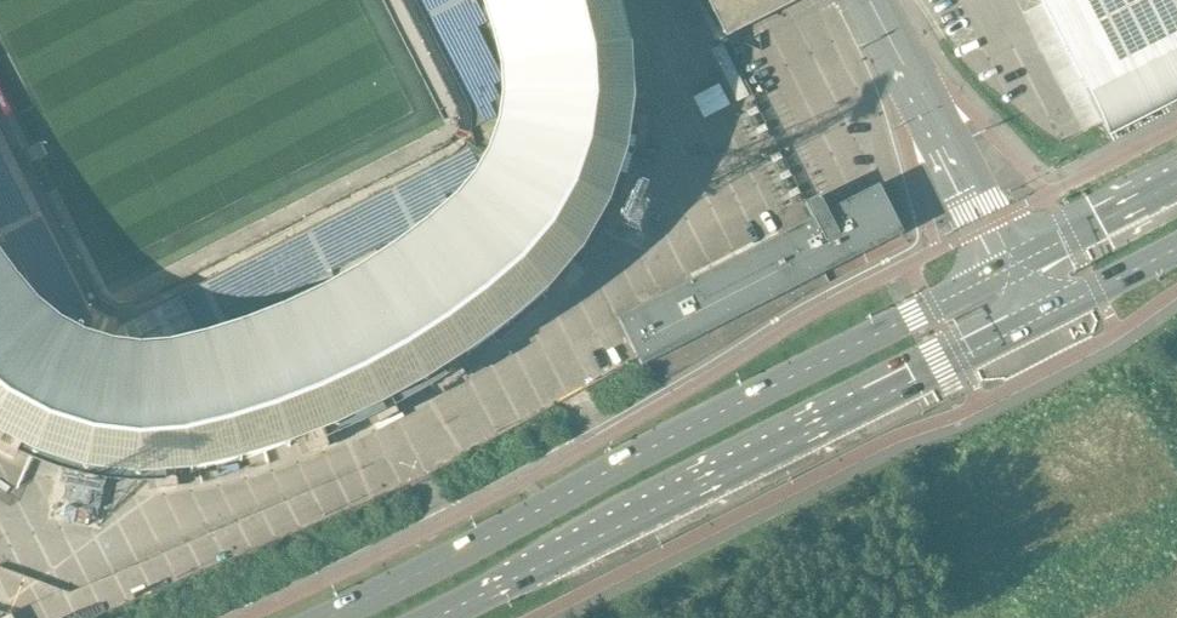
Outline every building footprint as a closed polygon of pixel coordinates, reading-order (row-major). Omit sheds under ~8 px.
[(2,441),(49,464),(100,481),(152,488),(208,481),(259,467),(308,452),(358,432),(406,410),(456,382),(502,352),(555,309),(592,265),(622,216),(643,159),(650,108),(648,52),(635,0),(411,0),(466,110),(467,125),(463,137),(454,147),(141,306),(125,311),(110,309),(100,300),(0,103),(0,440),(2,441)] [(714,17),(725,39),(801,0),(705,0),(714,17)] [(1106,131),(1176,95),(1176,0),(1039,0),(1106,131)] [(722,44),(710,50),(737,103),(749,96),(722,44)] [(703,114),(729,105),(722,86),(696,94),(703,114)] [(749,118),(759,113),(755,107),(746,112),(749,118)] [(758,136),(768,131),(764,125),(755,129),(758,136)] [(782,160),(779,153),(769,158),(773,164),(782,160)] [(791,177),(788,171),(778,176),(782,182),(791,177)] [(812,220),(696,278),(616,319),(641,367),(721,327),(903,234),(878,186),(826,212),(818,198),(804,205),(812,220)] [(800,195),(797,188),(787,193),(790,199),(800,195)]
